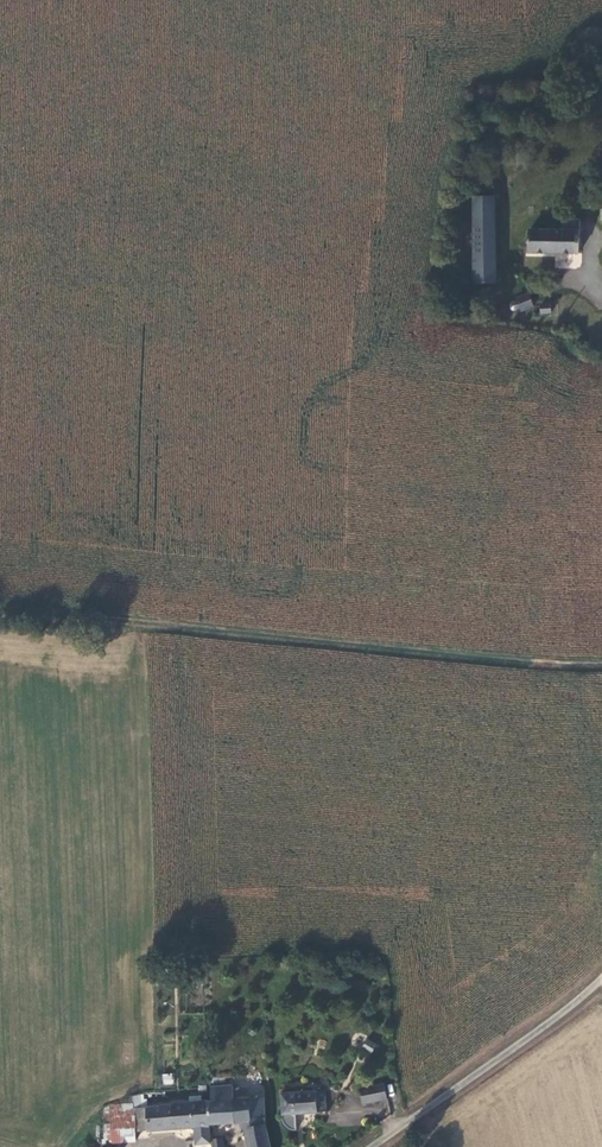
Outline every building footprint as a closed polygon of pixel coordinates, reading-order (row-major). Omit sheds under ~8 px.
[(496,182),(473,183),(474,196),(496,195),(496,182)] [(498,281),(496,195),(474,196),(476,282),(498,281)] [(578,253),(579,222),(561,220),(560,232),(530,230),(529,252),(578,253)] [(526,310),(538,309),(538,306),(539,306),(538,298),(525,300),(526,302),(523,302),(521,303),(520,305),(521,307),(523,308),(526,308),(526,310)] [(538,309),(538,313),(539,316),(556,316),(554,306),(539,306),(538,306),(538,309)] [(372,1052),(376,1044),(366,1038),(361,1046),(372,1052)] [(162,1074),(163,1085),(174,1084),(173,1073),(162,1074)] [(384,1085),(374,1087),(377,1102),(386,1100),(384,1085)] [(374,1087),(360,1089),(363,1104),(377,1102),(374,1087)] [(266,1121),(263,1099),(232,1100),(232,1088),(207,1090),(208,1103),(210,1122),(239,1120),(240,1129),(242,1129),(246,1146),(272,1146),(266,1121)] [(296,1113),(325,1112),(325,1090),(281,1091),(282,1124),(283,1126),(285,1128),(288,1129),(290,1130),(296,1130),(296,1113)] [(192,1104),(203,1103),(207,1103),(206,1093),(191,1095),(192,1104)] [(136,1129),(210,1122),(208,1103),(207,1103),(203,1103),(192,1104),(191,1104),(134,1109),(136,1129)] [(134,1109),(133,1104),(110,1106),(114,1141),(125,1140),(124,1131),(136,1129),(134,1109)] [(212,1146),(223,1146),(222,1139),(211,1140),(212,1146)]
